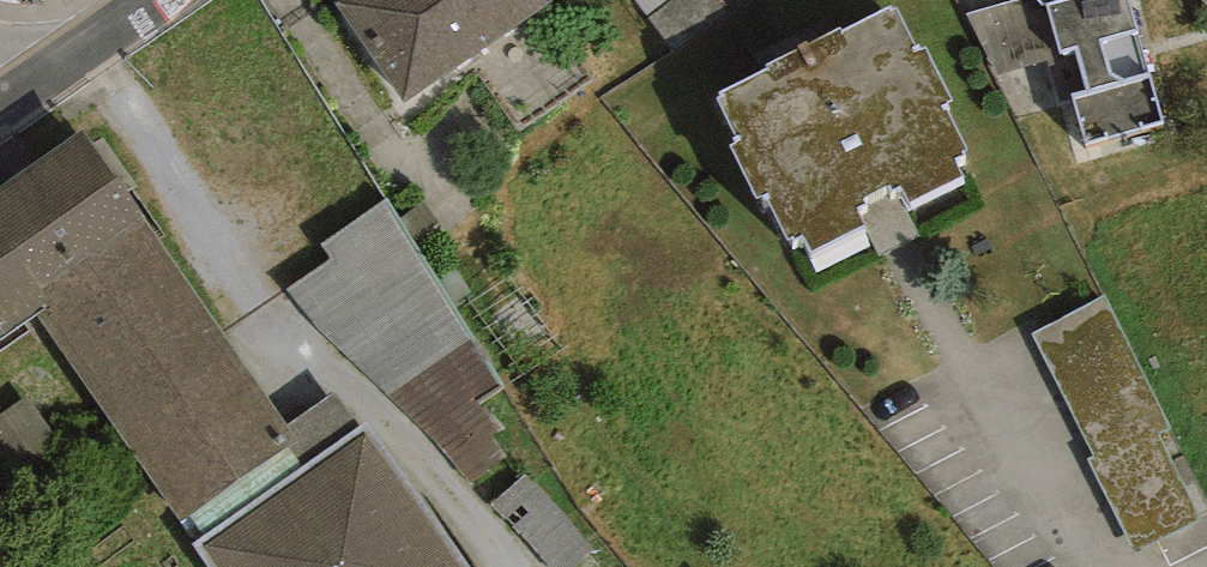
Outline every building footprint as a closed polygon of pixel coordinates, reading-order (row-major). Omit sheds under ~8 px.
[(552,0),(551,0),(339,0),(335,3),(404,102),(552,0)] [(1060,53),(1046,3),(1041,5),(1037,0),(1015,0),(967,13),(998,76),(1062,61),(1060,53)] [(1131,0),(1056,0),(1046,3),(1060,53),(1075,49),(1086,90),(1073,94),(1087,144),(1165,122),(1152,77),(1131,0)] [(918,51),(898,8),(892,11),(890,8),(842,32),(841,29),(767,65),(768,68),(721,92),(723,96),(718,98),(740,141),(732,145),(757,197),(766,193),(789,239),(793,236),(795,240),(803,236),(811,253),(869,224),(860,208),(867,204),(865,200),(890,188),(892,192),(901,188),(909,204),(966,177),(958,160),(966,156),(965,152),(968,151),(946,103),(952,100),(926,47),(918,51)] [(299,441),(84,132),(0,190),(0,341),(38,315),(182,522),(299,441)] [(327,338),(389,396),(474,337),(387,199),(322,244),(330,257),(287,290),(327,338)] [(1145,540),(1206,509),(1206,499),(1102,294),(1036,327),(1145,540)] [(504,387),(474,337),(389,396),(471,483),(508,458),(492,437),(505,429),(486,406),(483,408),(480,404),(504,387)] [(195,545),(211,566),(467,566),(368,425),(195,545)] [(550,566),(576,566),(594,550),(525,476),(491,504),(521,534),(550,566)]
